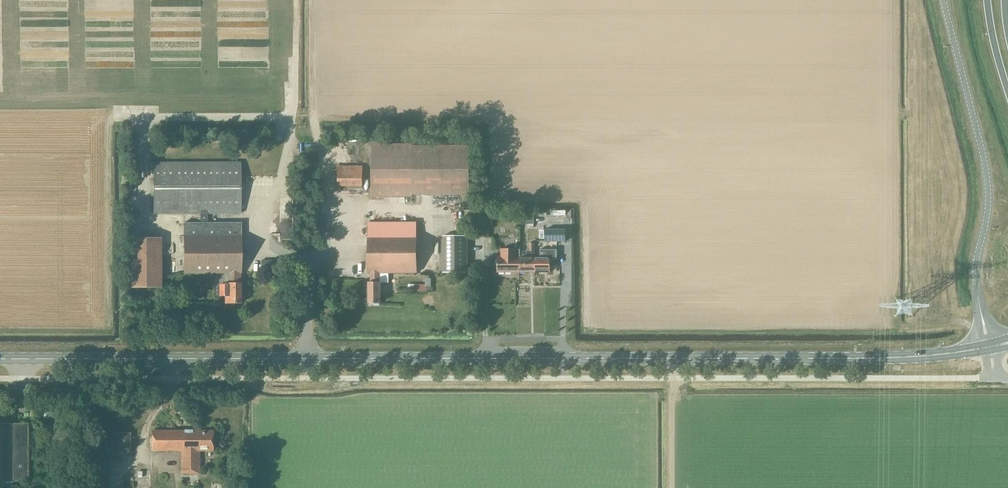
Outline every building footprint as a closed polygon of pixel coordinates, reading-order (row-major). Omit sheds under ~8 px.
[(372,195),(466,194),(466,172),(470,172),(470,167),(466,168),(466,145),(371,146),(372,195)] [(200,222),(208,222),(208,214),(241,214),(241,162),(153,162),(153,214),(200,214),(200,222)] [(362,187),(362,166),(337,166),(338,187),(362,187)] [(532,217),(532,213),(521,213),(521,224),(533,224),(533,217),(532,217)] [(479,218),(478,237),(488,237),(488,218),(479,218)] [(225,303),(229,303),(241,303),(241,273),(241,222),(208,222),(200,222),(184,222),(184,273),(230,273),(230,283),(225,283),(225,284),(224,284),(224,296),(225,296),(225,303)] [(416,222),(368,222),(368,273),(370,273),(370,282),(380,282),(380,273),(416,273),(416,222)] [(565,242),(565,230),(545,230),(545,242),(565,242)] [(467,272),(467,236),(443,236),(443,268),(443,272),(467,272)] [(131,286),(161,286),(161,239),(131,239),(131,286)] [(534,257),(534,244),(529,244),(529,251),(526,251),(526,257),(520,257),(520,273),(534,273),(534,257)] [(520,257),(520,250),(501,250),(501,257),(497,257),(497,273),(520,273),(520,257)] [(534,257),(534,273),(549,273),(549,260),(557,260),(557,250),(540,250),(540,257),(534,257)] [(279,274),(279,261),(260,261),(260,274),(279,274)] [(380,282),(370,282),(368,282),(368,303),(380,303),(380,282)] [(13,480),(28,480),(28,424),(0,424),(0,481),(13,481),(13,480)] [(213,451),(213,431),(152,430),(152,450),(181,451),(181,473),(199,474),(199,451),(213,451)]
